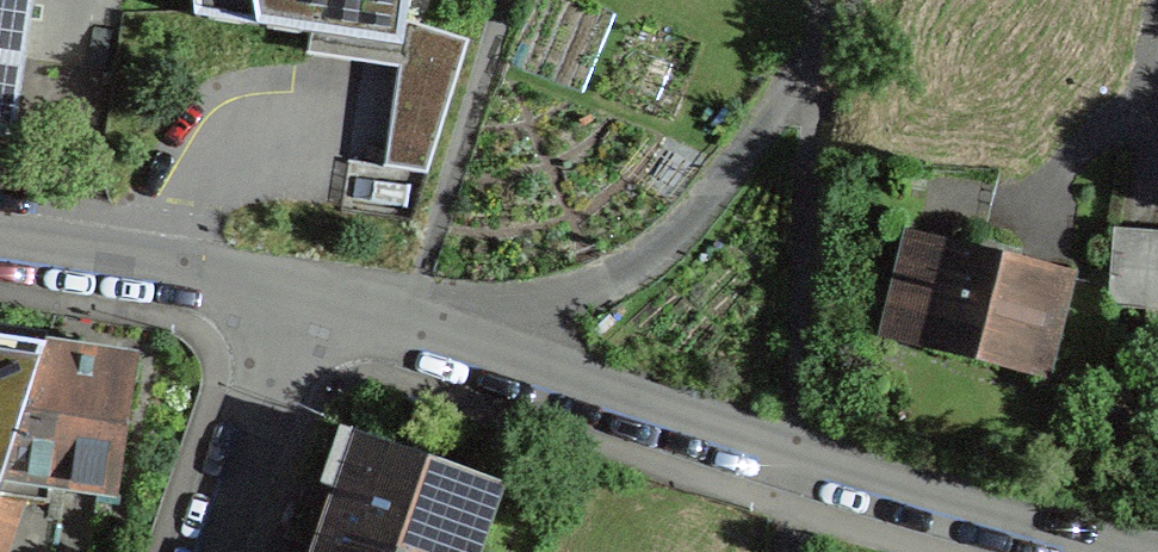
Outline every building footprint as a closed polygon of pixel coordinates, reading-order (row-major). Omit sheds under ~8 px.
[(9,127),(28,0),(0,0),(0,126),(9,127)] [(195,17),(309,34),(402,47),(406,20),(409,0),(193,0),(195,17)] [(1157,304),(1157,234),(1116,231),(1111,303),(1148,306),(1148,303),(1157,304)] [(1040,372),(1065,273),(987,253),(940,241),(914,341),(1040,372)] [(3,477),(46,344),(0,337),(0,485),(3,477)] [(115,494),(135,357),(68,347),(46,344),(3,477),(115,494)] [(501,489),(368,444),(347,507),(331,551),(479,551),(501,489)]
